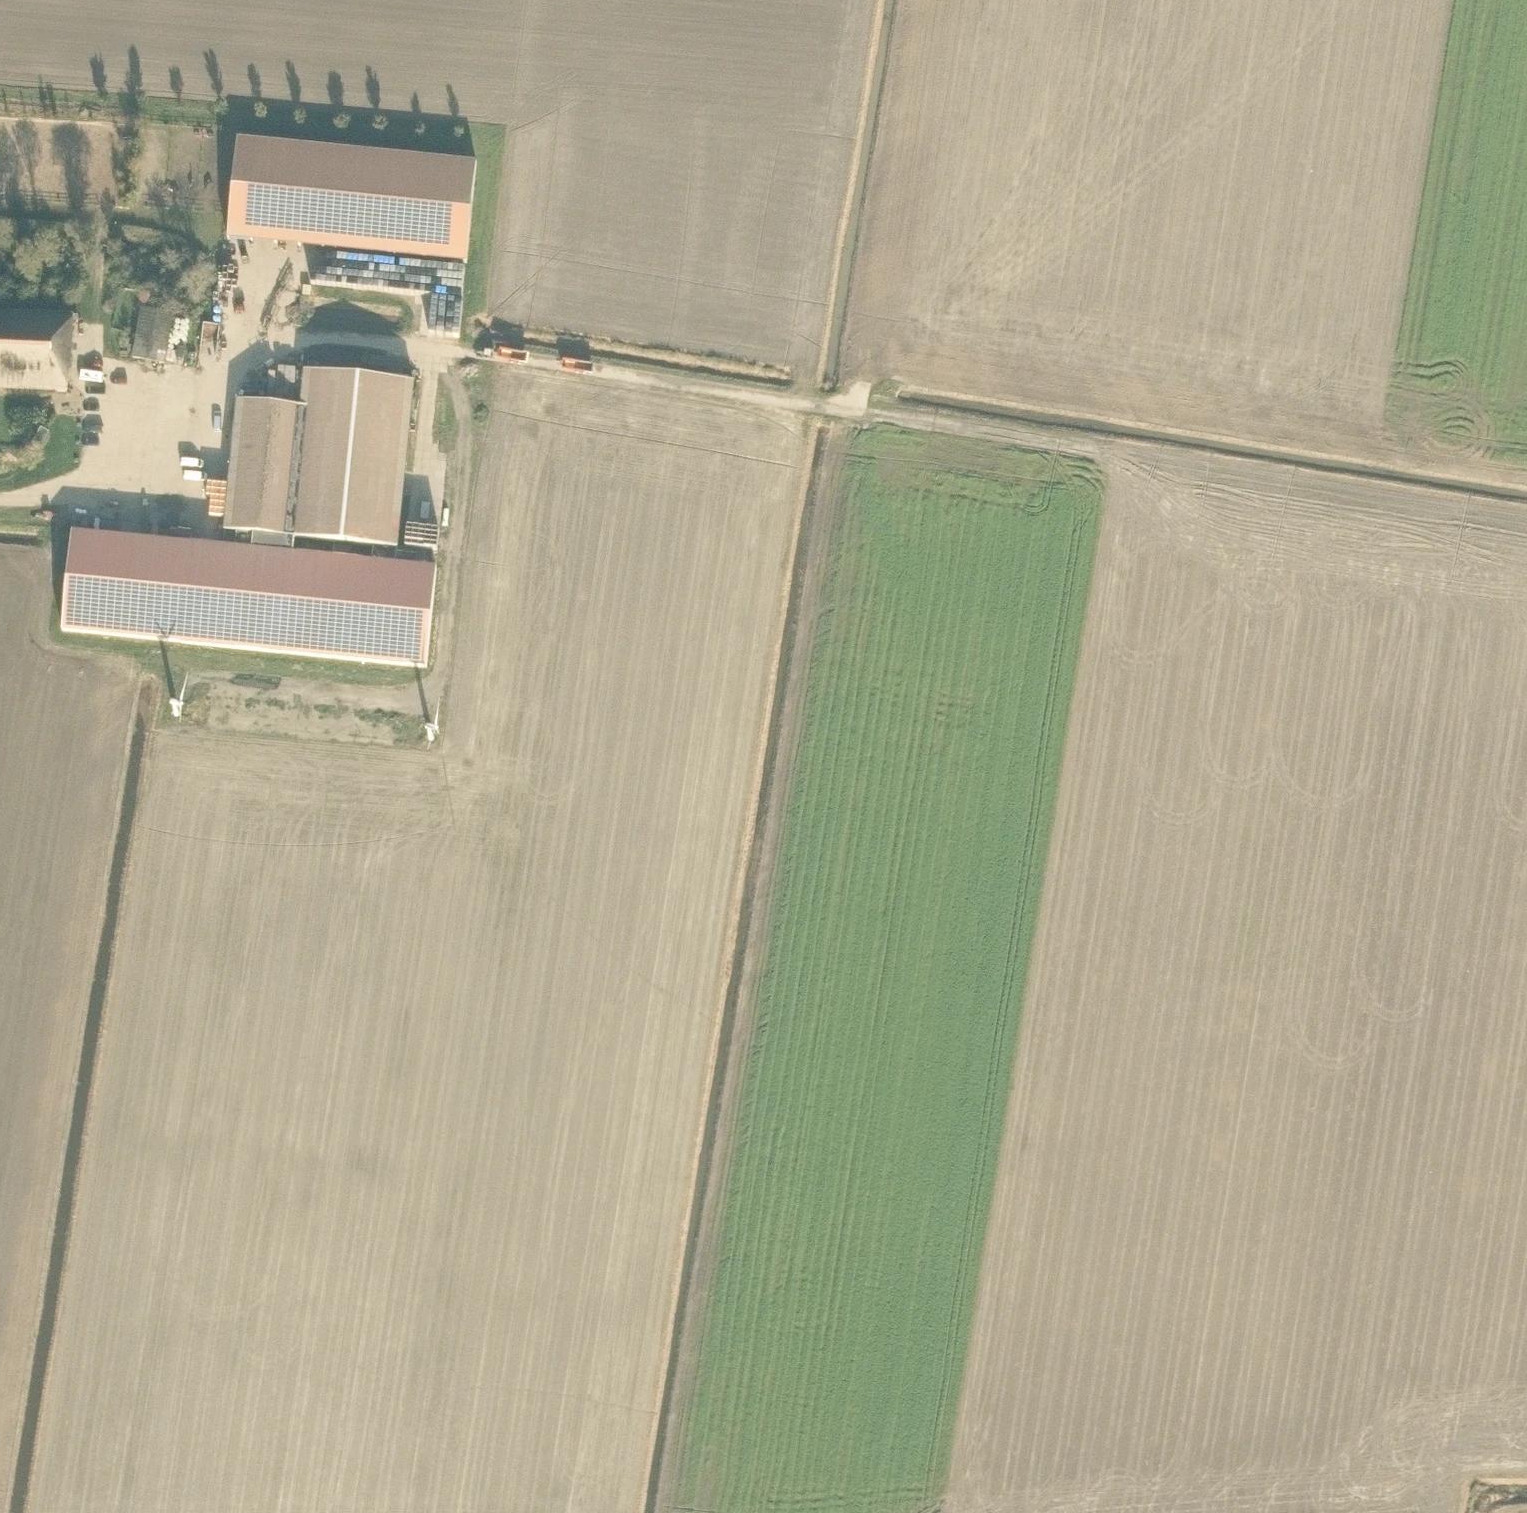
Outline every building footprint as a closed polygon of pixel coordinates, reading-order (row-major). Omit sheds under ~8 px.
[(239,140),(229,240),(467,263),(477,163),(239,140)] [(138,309),(142,310),(150,311),(153,294),(141,292),(138,309)] [(133,357),(165,364),(185,367),(193,319),(150,311),(142,310),(133,357)] [(68,390),(70,368),(74,314),(0,311),(0,388),(68,390)] [(302,407),(239,401),(224,547),(192,544),(73,533),(63,632),(427,668),(437,568),(396,564),(414,382),(306,371),(302,407)]
